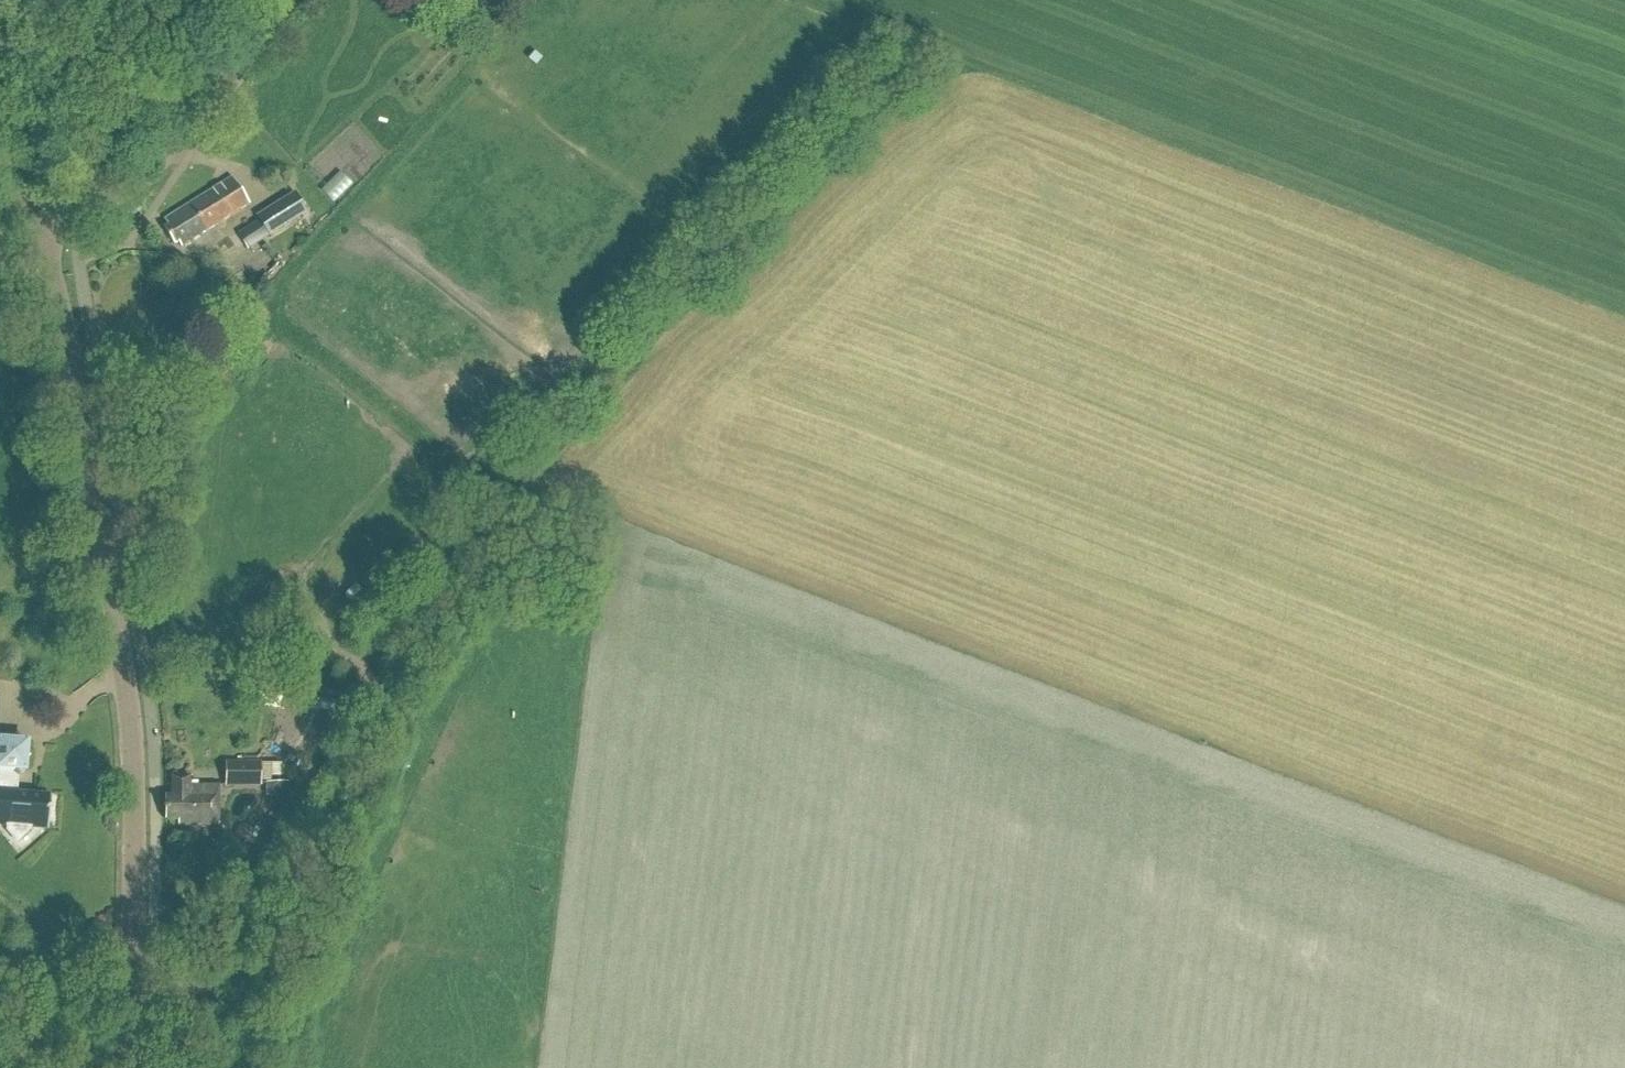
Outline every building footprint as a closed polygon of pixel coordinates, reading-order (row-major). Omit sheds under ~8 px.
[(158,21),(165,12),(156,5),(149,14),(158,21)] [(193,203),(164,221),(167,225),(162,228),(173,245),(177,242),(180,246),(248,205),(232,179),(193,203)] [(280,203),(291,222),(306,213),(294,194),(280,203)] [(246,251),(249,250),(269,237),(264,227),(265,226),(258,220),(238,233),(236,234),(246,251)] [(272,731),(269,742),(277,744),(280,733),(272,731)] [(29,832),(29,829),(48,830),(50,796),(17,794),(19,769),(23,769),(25,744),(0,742),(0,826),(7,827),(7,830),(17,842),(29,832)] [(260,763),(224,765),(225,787),(261,786),(260,763)] [(219,826),(219,787),(188,787),(188,778),(170,777),(170,797),(163,797),(163,821),(177,821),(177,826),(219,826)]
